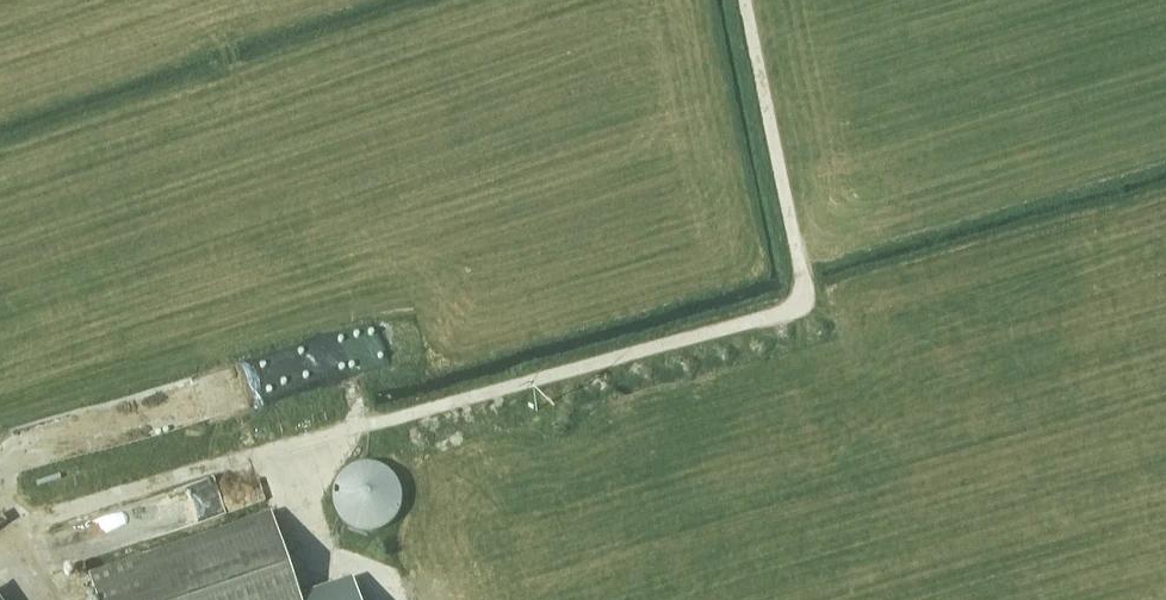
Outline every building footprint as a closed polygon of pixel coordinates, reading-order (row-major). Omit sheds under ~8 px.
[(374,464),(368,463),(362,464),(353,467),(348,470),(343,474),(339,478),(335,486),(333,492),(333,498),(333,504),(335,510),(337,516),(343,523),(350,528),(356,531),(362,532),(368,533),(374,532),(380,531),(388,527),(392,523),(396,518),(400,510),(402,504),(403,498),(402,492),(400,486),(396,478),(392,474),(388,470),(380,466),(374,464)] [(219,481),(58,526),(69,566),(101,557),(104,567),(145,556),(141,541),(229,516),(219,481)] [(270,519),(91,579),(98,599),(297,599),(270,519)] [(351,588),(315,599),(355,599),(351,588)]
